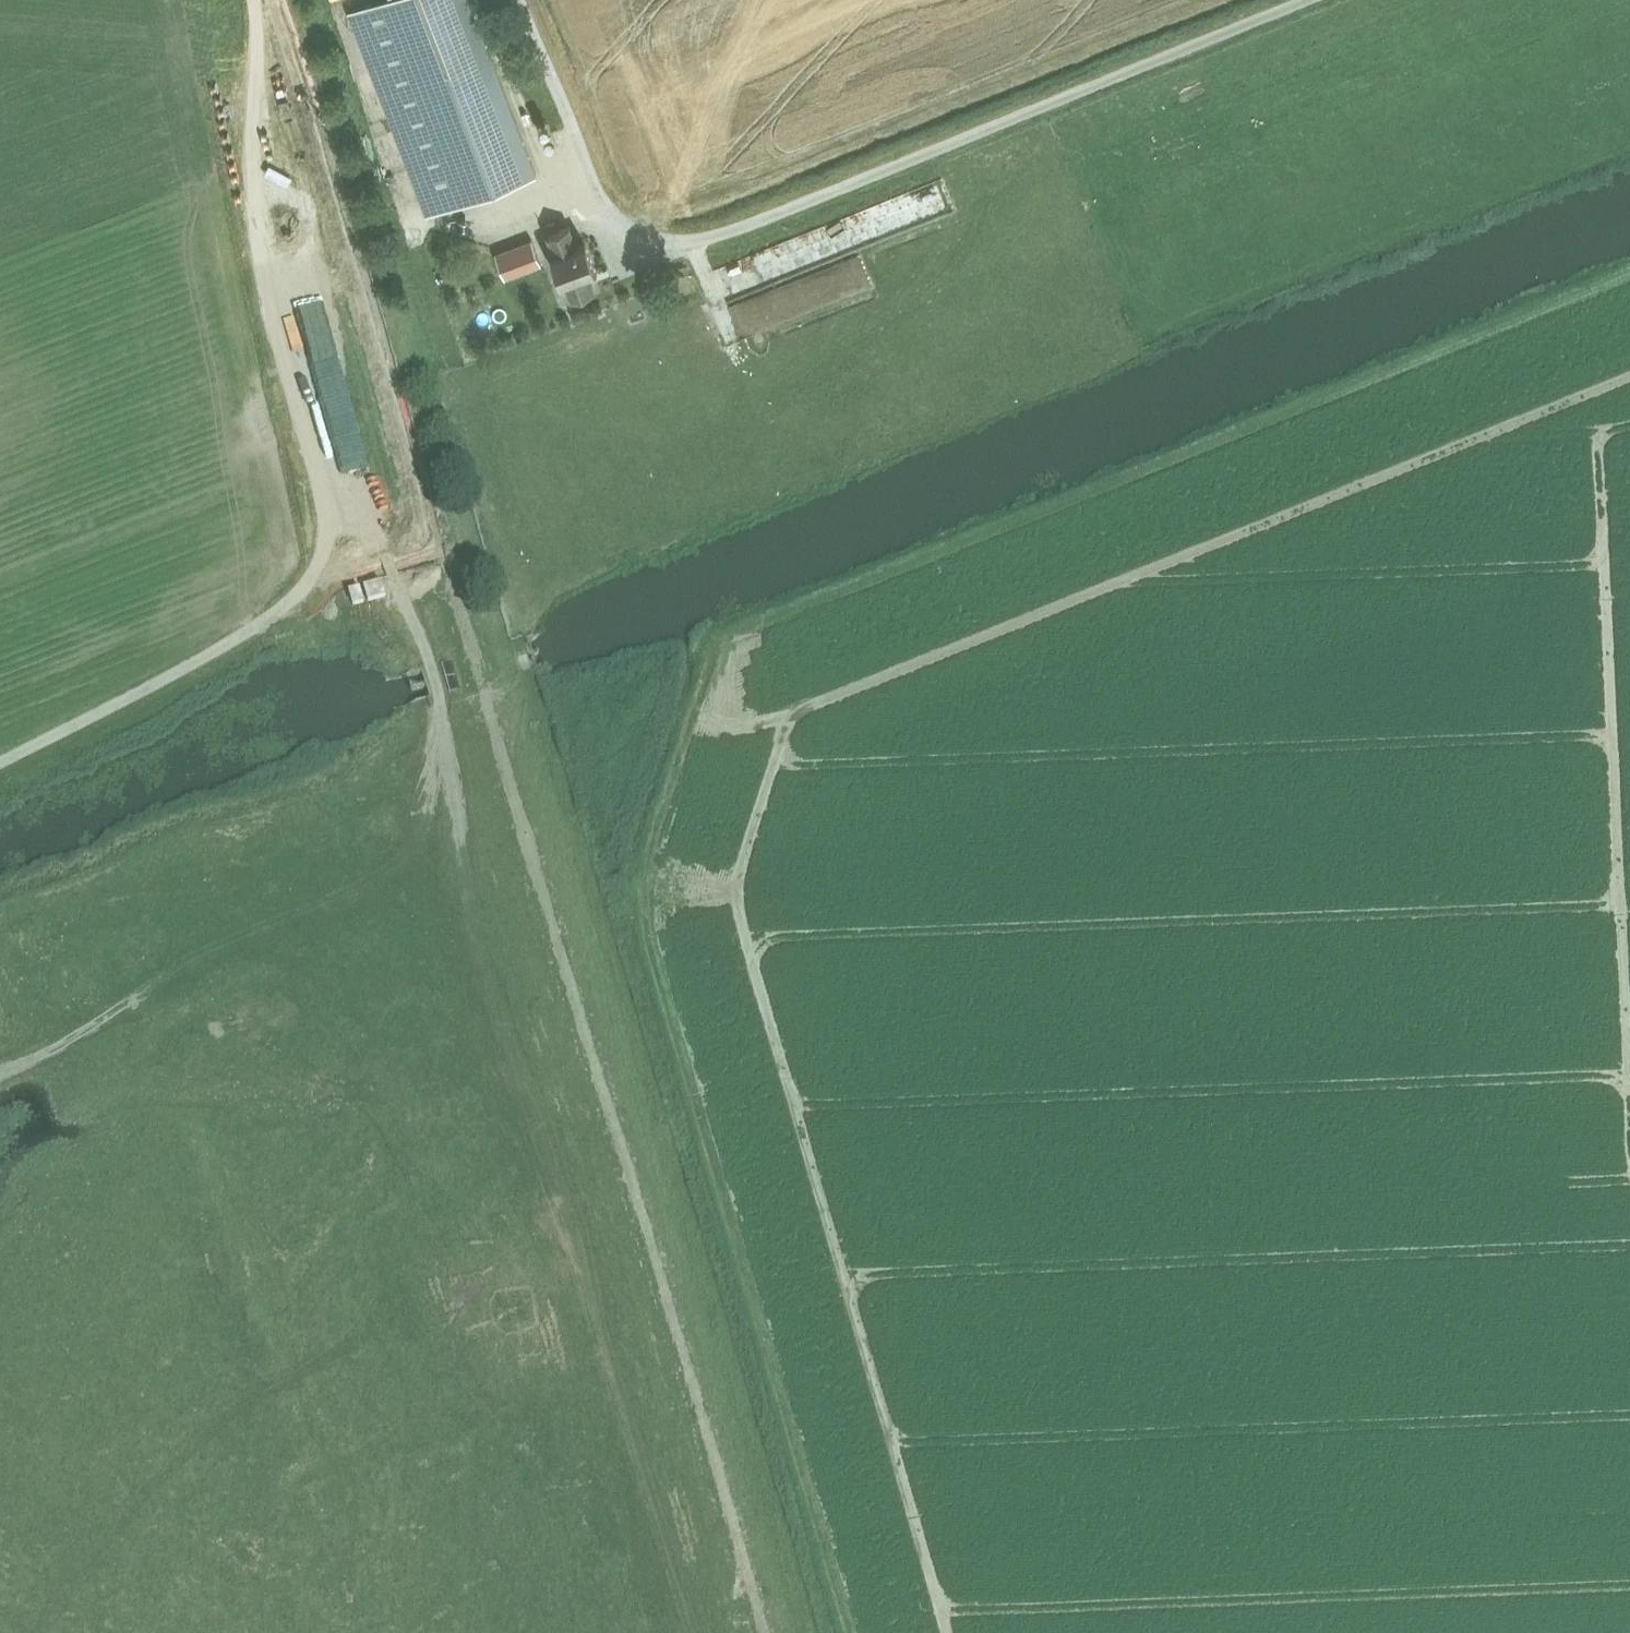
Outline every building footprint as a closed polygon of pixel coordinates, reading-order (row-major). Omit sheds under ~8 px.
[(356,31),(426,214),(536,172),(470,0),(375,0),(348,11),(356,31)] [(569,225),(547,233),(555,253),(551,254),(560,279),(564,278),(571,298),(594,290),(589,276),(598,273),(585,242),(577,245),(569,225)] [(506,277),(542,263),(532,238),(497,251),(506,277)] [(370,496),(334,346),(306,352),(343,502),(370,496)] [(362,582),(365,600),(385,597),(382,579),(362,582)] [(347,588),(351,605),(365,601),(360,584),(347,588)]
